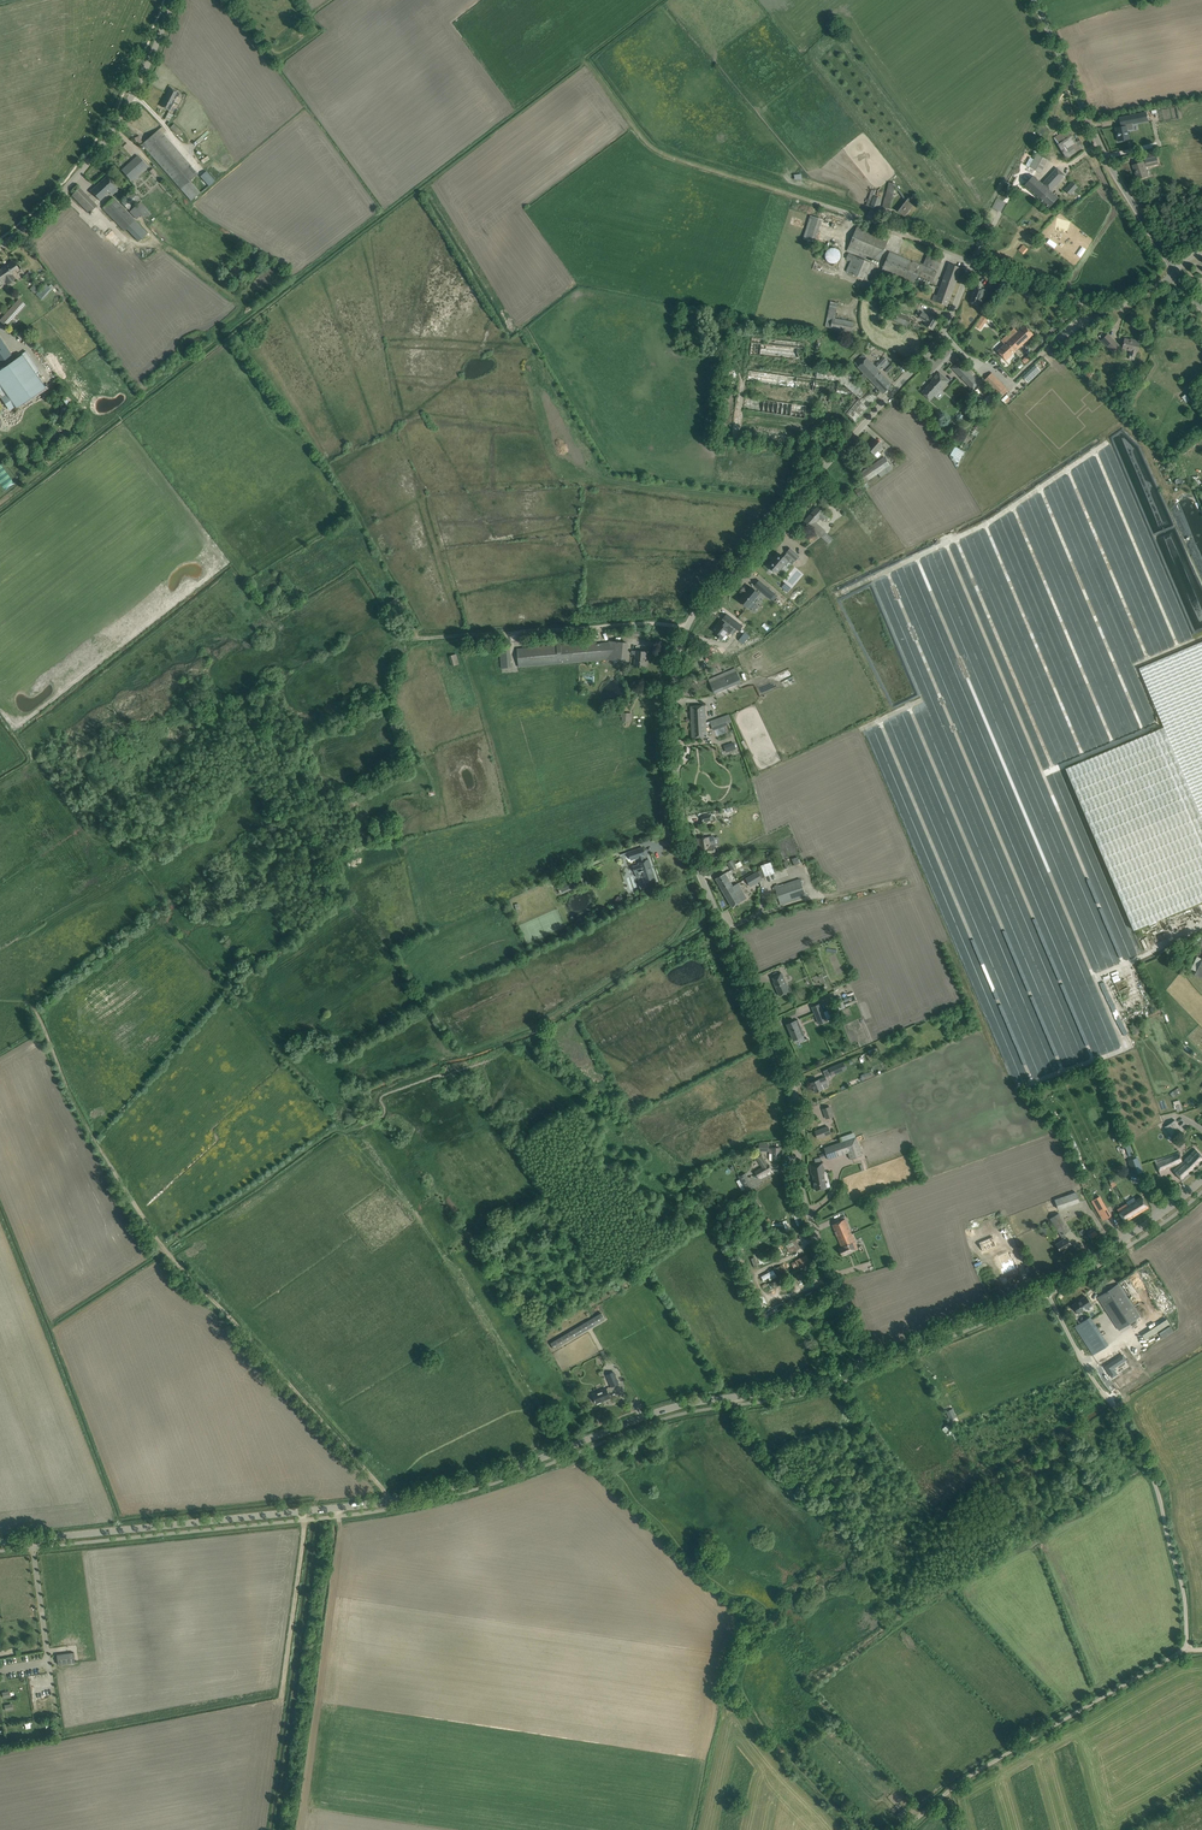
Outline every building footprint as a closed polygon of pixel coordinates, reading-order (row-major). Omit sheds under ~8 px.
[(161,106),(170,111),(179,92),(170,88),(161,106)] [(168,112),(164,118),(169,121),(173,114),(168,112)] [(1132,124),(1138,123),(1148,121),(1147,113),(1136,115),(1131,116),(1132,124)] [(1047,116),(1044,121),(1049,124),(1053,120),(1047,116)] [(1133,130),(1132,124),(1131,116),(1119,118),(1120,126),(1121,126),(1121,127),(1115,128),(1118,141),(1118,142),(1129,139),(1127,131),(1133,130)] [(177,134),(180,130),(172,123),(169,127),(177,134)] [(1076,142),(1067,129),(1054,138),(1067,158),(1084,147),(1079,140),(1076,142)] [(159,130),(142,144),(146,149),(172,179),(191,201),(201,193),(190,181),(199,174),(190,165),(163,134),(159,130)] [(1039,150),(1034,159),(1030,157),(1026,165),(1028,166),(1026,170),(1035,175),(1037,171),(1040,173),(1047,160),(1044,158),(1046,154),(1039,150)] [(1156,151),(1144,154),(1146,161),(1158,159),(1156,151)] [(146,164),(138,156),(122,170),(130,179),(146,164)] [(1136,171),(1139,179),(1148,176),(1145,167),(1143,162),(1133,165),(1135,171),(1136,171)] [(1033,176),(1024,186),(1049,208),(1058,198),(1050,191),(1065,175),(1057,168),(1042,184),(1033,176)] [(209,186),(215,180),(206,171),(200,176),(209,186)] [(91,191),(100,201),(109,192),(111,193),(116,188),(107,176),(91,191)] [(889,182),(883,207),(889,208),(895,184),(889,182)] [(1065,190),(1070,195),(1077,187),(1072,182),(1065,190)] [(994,196),(997,191),(985,186),(983,191),(994,196)] [(79,188),(73,194),(90,212),(97,206),(79,188)] [(872,190),(867,205),(877,209),(880,199),(875,197),(876,192),(872,190)] [(141,199),(134,191),(121,203),(127,209),(129,211),(141,199)] [(136,222),(113,198),(102,208),(125,232),(136,222)] [(909,198),(898,211),(904,216),(915,203),(909,198)] [(809,215),(802,238),(814,242),(821,219),(809,215)] [(879,262),(888,239),(857,226),(855,232),(846,251),(869,261),(870,258),(879,262)] [(1028,249),(1023,245),(1018,250),(1023,254),(1028,249)] [(830,249),(828,250),(826,252),(825,255),(825,257),(826,259),(827,261),(828,262),(830,263),(833,264),(835,264),(837,263),(839,262),(840,260),(841,258),(841,256),(841,253),(839,251),(838,250),(836,249),(834,248),(831,248),(830,249)] [(932,282),(937,272),(890,252),(886,260),(880,275),(885,277),(886,274),(902,280),(914,285),(915,285),(917,285),(918,282),(916,281),(918,276),(932,282)] [(848,254),(846,259),(851,261),(846,272),(864,279),(870,282),(877,265),(871,263),(853,255),(853,256),(848,254)] [(4,281),(5,280),(4,279),(11,274),(12,275),(19,271),(12,261),(0,270),(0,285),(2,284),(1,283),(4,281)] [(236,263),(233,261),(229,267),(232,269),(227,275),(233,280),(235,277),(236,278),(238,276),(237,275),(240,271),(236,268),(237,266),(236,265),(235,265),(234,265),(236,263)] [(934,295),(932,300),(947,306),(961,268),(949,263),(937,296),(934,295)] [(28,280),(33,274),(29,271),(24,276),(28,280)] [(40,279),(30,289),(34,294),(41,287),(44,283),(40,279)] [(51,284),(49,286),(52,289),(55,293),(57,290),(54,287),(51,284)] [(970,302),(978,305),(980,298),(981,299),(984,293),(982,293),(984,290),(985,290),(975,286),(972,294),(973,294),(970,302)] [(839,302),(830,301),(825,327),(853,332),(855,321),(836,318),(839,302)] [(20,309),(15,304),(0,320),(0,321),(5,326),(20,309)] [(985,312),(978,321),(984,325),(985,323),(984,320),(988,314),(985,312)] [(907,326),(911,319),(896,313),(893,320),(907,326)] [(929,317),(922,313),(919,318),(926,322),(924,325),(927,326),(932,329),(938,320),(930,315),(929,317)] [(1007,335),(1003,339),(1006,343),(1004,344),(997,351),(1006,360),(1019,348),(1033,334),(1025,325),(1018,332),(1014,335),(1011,338),(1007,335)] [(1108,335),(1102,340),(1113,350),(1118,345),(1108,335)] [(0,392),(0,395),(1,397),(2,397),(3,396),(12,409),(15,407),(16,408),(16,409),(17,408),(17,407),(45,387),(23,355),(5,368),(3,366),(14,359),(0,338),(0,368),(2,371),(0,372),(0,391),(0,392)] [(1130,355),(1129,359),(1133,360),(1134,356),(1135,356),(1136,351),(1137,352),(1138,347),(1139,341),(1133,340),(1133,341),(1125,339),(1124,342),(1123,345),(1123,348),(1131,350),(1130,355)] [(759,343),(751,342),(750,355),(803,360),(804,347),(759,342),(759,343)] [(874,366),(863,354),(857,359),(887,389),(892,384),(887,380),(879,371),(882,367),(887,373),(893,367),(889,363),(883,357),(874,366)] [(857,359),(854,363),(879,389),(883,393),(887,389),(857,359)] [(951,368),(961,378),(964,375),(967,379),(965,382),(973,390),(975,388),(974,387),(976,384),(978,386),(980,383),(958,361),(956,363),(957,364),(955,367),(954,366),(951,368)] [(843,384),(858,398),(857,398),(856,399),(852,404),(845,412),(855,422),(877,397),(873,393),(849,371),(817,367),(816,375),(816,378),(840,382),(839,384),(843,384)] [(942,389),(949,381),(939,372),(931,380),(932,381),(922,393),(930,400),(941,388),(942,389)] [(992,373),(984,380),(999,395),(1007,387),(992,373)] [(1187,383),(1182,389),(1186,393),(1191,387),(1187,383)] [(62,399),(67,406),(73,402),(68,395),(62,399)] [(743,409),(805,419),(807,407),(745,397),(743,409)] [(7,425),(12,427),(16,418),(15,417),(17,413),(13,411),(7,425)] [(1120,449),(1128,447),(1126,436),(1117,438),(1120,449)] [(876,439),(871,445),(870,444),(866,448),(874,455),(883,445),(876,439)] [(950,455),(953,457),(952,459),(959,462),(964,451),(954,446),(950,455)] [(893,469),(884,457),(858,475),(864,483),(878,474),(881,477),(893,469)] [(15,483),(1,464),(0,465),(0,484),(5,490),(15,483)] [(824,514),(817,507),(804,522),(808,526),(829,545),(834,539),(825,531),(826,530),(816,522),(819,519),(823,522),(827,517),(824,514)] [(784,557),(779,553),(768,566),(770,568),(770,569),(773,572),(774,571),(777,573),(780,569),(781,569),(785,565),(784,565),(787,560),(789,557),(795,561),(799,556),(790,548),(787,552),(788,553),(784,557)] [(849,590),(866,584),(864,578),(847,584),(849,590)] [(785,583),(781,587),(787,592),(790,589),(787,586),(788,585),(785,583)] [(765,586),(761,591),(770,598),(774,594),(765,586)] [(759,593),(752,587),(746,594),(745,594),(739,600),(747,607),(749,609),(755,602),(754,602),(758,597),(756,596),(759,593)] [(396,603),(398,602),(396,599),(388,603),(396,615),(402,611),(398,606),(396,603)] [(742,626),(727,614),(723,619),(724,619),(723,621),(721,619),(713,630),(715,632),(718,634),(716,636),(721,640),(722,641),(728,633),(732,636),(735,631),(737,629),(739,631),(742,626)] [(739,634),(735,638),(743,644),(750,635),(742,630),(739,634)] [(524,639),(519,640),(520,648),(517,649),(518,655),(519,667),(606,660),(620,660),(626,661),(627,643),(609,641),(609,643),(597,644),(597,642),(561,645),(561,642),(556,642),(556,645),(525,648),(524,639)] [(1139,668),(1164,726),(1076,763),(1065,768),(1133,930),(1201,901),(1201,642),(1139,668)] [(697,666),(706,668),(712,645),(703,643),(697,666)] [(502,668),(512,667),(512,665),(511,665),(509,649),(500,650),(502,668)] [(646,658),(646,652),(632,651),(631,653),(633,653),(633,655),(636,655),(635,666),(645,667),(644,667),(645,658),(646,658)] [(741,654),(744,666),(752,664),(748,652),(741,654)] [(459,664),(457,660),(456,654),(449,656),(452,666),(459,664)] [(737,671),(715,680),(710,682),(714,693),(741,682),(737,671)] [(700,688),(695,681),(691,684),(696,691),(700,688)] [(705,705),(690,706),(692,738),(706,737),(705,705)] [(621,721),(632,721),(632,713),(621,712),(621,721)] [(729,714),(710,721),(712,727),(726,722),(727,723),(732,722),(729,714)] [(725,753),(736,749),(733,742),(723,745),(725,753)] [(703,838),(697,839),(699,854),(705,853),(715,851),(714,845),(713,837),(712,836),(708,837),(703,838)] [(637,849),(629,852),(631,860),(639,858),(640,862),(639,863),(639,865),(633,867),(634,868),(632,871),(635,872),(636,873),(641,872),(643,877),(645,882),(645,883),(646,882),(650,881),(655,879),(649,859),(645,860),(644,856),(645,856),(642,848),(637,849)] [(727,863),(731,870),(736,867),(737,868),(743,865),(740,861),(735,864),(733,859),(727,863)] [(763,879),(758,871),(745,878),(750,886),(763,879)] [(721,876),(715,879),(732,907),(737,904),(738,904),(746,899),(747,898),(738,883),(733,886),(725,873),(721,876)] [(557,885),(561,895),(580,886),(576,876),(557,885)] [(806,896),(800,878),(774,887),(781,905),(806,896)] [(1196,972),(1194,975),(1201,979),(1201,959),(1197,956),(1191,969),(1196,972)] [(774,982),(773,982),(779,996),(789,991),(787,987),(788,987),(782,972),(772,977),(774,982)] [(843,1001),(833,1005),(835,1012),(846,1008),(843,1001)] [(820,1004),(812,1007),(819,1024),(827,1021),(827,1020),(831,1019),(827,1010),(823,1012),(820,1004)] [(798,1020),(787,1024),(787,1025),(790,1031),(794,1040),(805,1035),(798,1020)] [(1133,1035),(1140,1033),(1137,1023),(1130,1026),(1133,1035)] [(846,1069),(843,1062),(829,1068),(832,1075),(846,1069)] [(829,1087),(827,1082),(825,1077),(819,1080),(819,1079),(811,1083),(816,1093),(829,1087)] [(1172,1096),(1173,1098),(1182,1091),(1179,1087),(1168,1095),(1170,1098),(1172,1096)] [(1174,1106),(1175,1105),(1177,1112),(1182,1110),(1179,1100),(1173,1102),(1174,1106)] [(823,1109),(826,1118),(834,1116),(830,1106),(823,1109)] [(1174,1120),(1164,1126),(1172,1139),(1182,1132),(1174,1120)] [(831,1134),(828,1126),(815,1131),(818,1138),(831,1134)] [(840,1137),(842,1142),(824,1148),(828,1159),(848,1153),(850,1159),(862,1155),(854,1132),(840,1137)] [(1119,1142),(1120,1142),(1121,1145),(1127,1143),(1124,1134),(1117,1136),(1119,1142)] [(1130,1145),(1125,1147),(1129,1156),(1133,1155),(1130,1145)] [(779,1155),(779,1152),(780,1152),(780,1148),(772,1148),(770,1148),(770,1153),(772,1153),(772,1160),(780,1160),(780,1155),(779,1155)] [(1195,1170),(1201,1163),(1201,1156),(1195,1149),(1185,1159),(1174,1170),(1182,1181),(1195,1170)] [(1111,1163),(1118,1159),(1116,1156),(1117,1156),(1114,1150),(1101,1156),(1104,1162),(1109,1159),(1111,1163)] [(1167,1173),(1166,1169),(1174,1166),(1181,1161),(1178,1152),(1155,1160),(1158,1168),(1160,1175),(1167,1173)] [(761,1155),(756,1159),(762,1167),(755,1172),(759,1178),(771,1170),(761,1155)] [(1129,1161),(1134,1175),(1143,1171),(1138,1158),(1129,1161)] [(810,1164),(812,1174),(813,1174),(815,1190),(827,1188),(824,1172),(825,1172),(824,1167),(823,1167),(823,1163),(823,1162),(810,1164)] [(747,1191),(754,1187),(746,1173),(738,1177),(747,1191)] [(1054,1199),(1058,1210),(1079,1203),(1075,1192),(1054,1199)] [(1099,1196),(1092,1201),(1094,1204),(1103,1220),(1110,1216),(1101,1200),(1099,1196)] [(1127,1203),(1117,1209),(1122,1217),(1125,1222),(1134,1216),(1148,1207),(1142,1196),(1136,1199),(1135,1200),(1134,1198),(1135,1198),(1134,1197),(1131,1199),(1127,1202),(1127,1203)] [(732,1198),(726,1203),(729,1208),(735,1203),(732,1198)] [(865,1211),(869,1225),(876,1222),(875,1219),(876,1219),(873,1208),(865,1211)] [(1059,1213),(1050,1218),(1060,1236),(1061,1236),(1064,1234),(1069,1230),(1059,1213)] [(842,1247),(839,1249),(843,1256),(859,1248),(845,1219),(832,1225),(842,1247)] [(1063,1239),(1056,1244),(1061,1252),(1072,1245),(1067,1238),(1066,1238),(1064,1234),(1061,1236),(1063,1239)] [(789,1253),(799,1247),(795,1239),(785,1245),(789,1253)] [(1000,1252),(990,1256),(995,1267),(992,1269),(994,1274),(1008,1268),(1005,1260),(1004,1260),(1000,1252)] [(808,1262),(805,1256),(797,1260),(800,1266),(808,1262)] [(781,1265),(774,1269),(779,1277),(770,1282),(773,1287),(789,1279),(781,1265)] [(773,1270),(761,1276),(763,1280),(768,1278),(770,1280),(777,1276),(773,1270)] [(800,1282),(807,1278),(804,1272),(796,1276),(800,1282)] [(1140,1317),(1119,1284),(1098,1297),(1119,1330),(1140,1317)] [(1078,1313),(1091,1305),(1086,1296),(1073,1305),(1078,1313)] [(605,1319),(601,1313),(551,1343),(555,1349),(605,1319)] [(1090,1317),(1075,1326),(1093,1355),(1109,1344),(1090,1317)] [(1167,1319),(1141,1334),(1145,1340),(1170,1325),(1167,1319)] [(1165,1327),(1157,1332),(1162,1339),(1169,1334),(1165,1327)] [(1123,1355),(1105,1366),(1112,1377),(1113,1376),(1115,1375),(1116,1374),(1113,1369),(1114,1367),(1126,1359),(1123,1355)] [(607,1374),(612,1386),(618,1384),(613,1372),(607,1374)] [(609,1397),(609,1398),(610,1398),(607,1392),(606,1389),(592,1394),(595,1400),(594,1400),(595,1401),(596,1403),(602,1401),(602,1400),(609,1397)] [(956,1417),(952,1409),(946,1412),(950,1420),(956,1417)] [(75,1662),(73,1652),(56,1655),(58,1665),(75,1662)] [(902,1818),(908,1812),(905,1808),(896,1815),(900,1819),(902,1818)]
